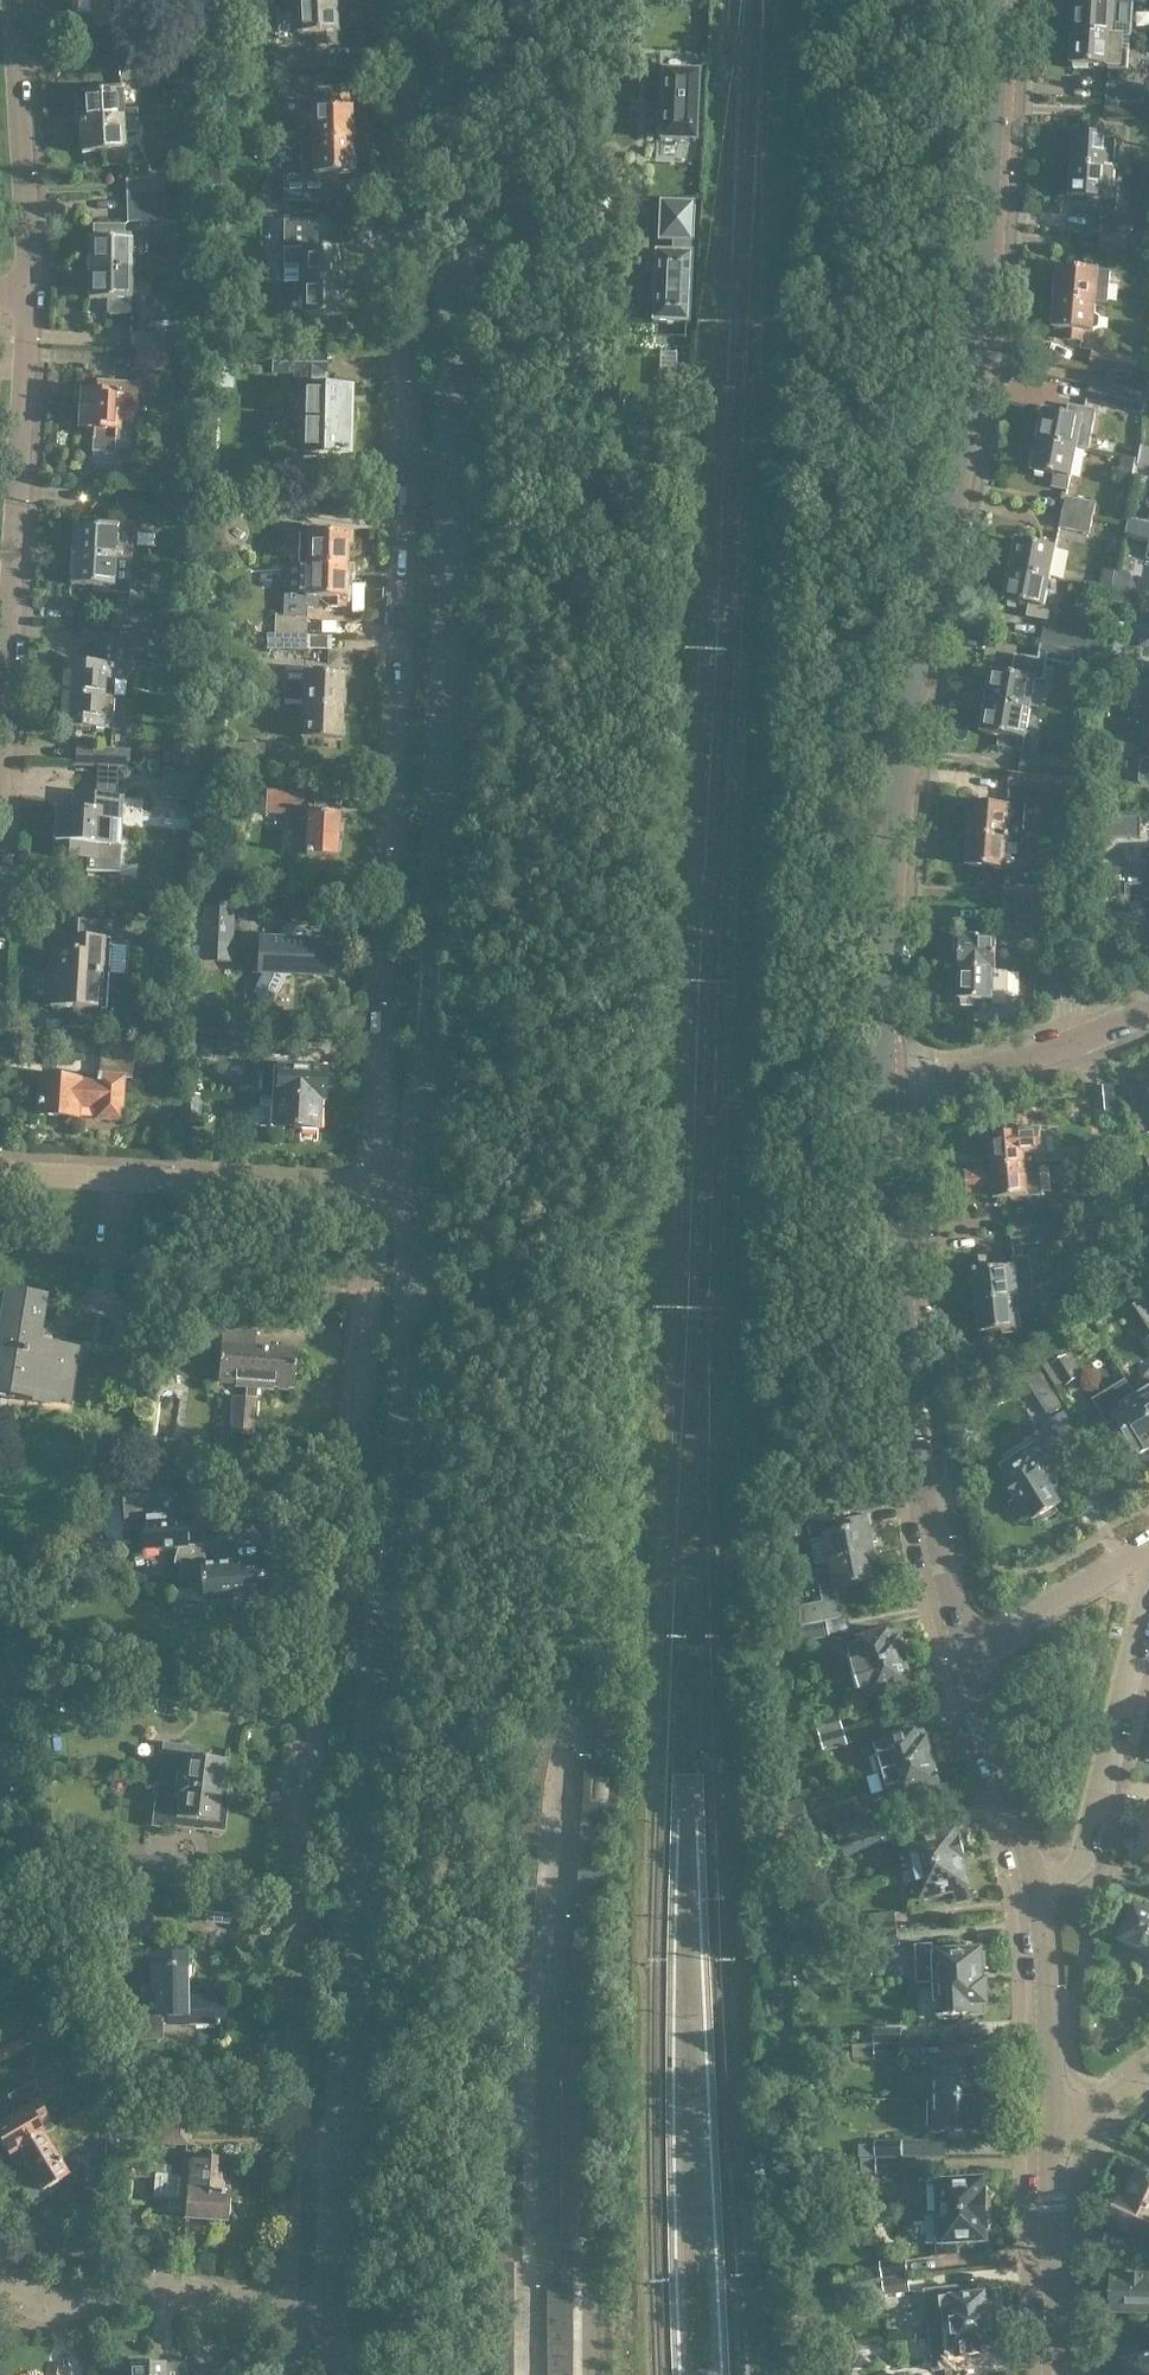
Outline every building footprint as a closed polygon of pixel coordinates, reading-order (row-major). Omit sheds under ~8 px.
[(73,18),(74,18),(74,29),(94,28),(110,27),(109,16),(111,16),(110,0),(72,0),(73,18)] [(316,34),(316,43),(335,42),(335,33),(336,33),(334,0),(328,0),(284,2),(284,3),(285,15),(297,15),(297,35),(316,34)] [(1075,35),(1124,38),(1124,37),(1132,37),(1133,18),(1127,17),(1128,6),(1101,5),(1101,0),(1090,0),(1090,4),(1077,3),(1076,17),(1073,17),(1072,32),(1075,32),(1075,35)] [(1075,35),(1073,65),(1075,65),(1075,69),(1089,69),(1089,66),(1110,67),(1109,71),(1129,73),(1130,52),(1123,52),(1124,38),(1075,35)] [(145,73),(144,65),(159,64),(159,50),(118,53),(119,82),(138,81),(145,73)] [(309,52),(268,54),(269,73),(310,71),(309,52)] [(660,141),(695,143),(698,73),(663,72),(660,141)] [(311,80),(280,81),(280,95),(311,94),(311,80)] [(80,124),(135,121),(138,121),(137,110),(122,111),(121,92),(120,86),(88,88),(89,94),(78,94),(80,124)] [(1108,86),(1107,103),(1148,105),(1148,89),(1108,86)] [(301,127),(301,142),(351,141),(351,124),(353,124),(353,112),(350,112),(350,108),(349,108),(348,96),(311,97),(312,127),(301,127)] [(1137,121),(1137,126),(1148,126),(1148,105),(1107,103),(1106,119),(1137,121)] [(136,133),(135,121),(80,124),(82,154),(104,153),(104,158),(125,157),(124,151),(125,151),(124,134),(136,133)] [(1076,136),(1074,167),(1115,169),(1116,139),(1093,137),(1094,134),(1080,133),(1080,136),(1076,136)] [(351,158),(351,141),(301,142),(302,157),(313,157),(313,175),(352,174),(352,170),(354,170),(354,158),(351,158)] [(207,187),(226,186),(225,153),(206,154),(207,187)] [(1115,169),(1074,167),(1073,181),(1064,181),(1063,197),(1080,198),(1079,203),(1099,204),(1099,199),(1119,200),(1119,188),(1114,187),(1115,169)] [(126,180),(126,194),(154,193),(164,193),(163,179),(126,180)] [(271,182),(271,196),(305,195),(305,181),(271,182)] [(154,193),(126,194),(127,223),(155,222),(154,193)] [(690,239),(691,207),(692,207),(692,204),(689,204),(689,205),(663,204),(663,203),(661,203),(661,205),(660,238),(659,238),(659,240),(661,240),(673,240),(672,256),(658,256),(658,255),(655,255),(655,258),(656,258),(655,275),(653,275),(653,277),(653,278),(652,301),(651,301),(651,304),(654,304),(653,321),(652,321),(652,324),(655,324),(655,323),(684,325),(686,325),(686,323),(687,305),(687,303),(688,279),(689,277),(688,276),(689,259),(689,257),(687,256),(688,242),(690,242),(690,239)] [(1131,214),(1103,212),(1102,233),(1144,235),(1145,223),(1131,222),(1131,214)] [(298,283),(302,283),(340,283),(340,251),(316,251),(316,236),(317,222),(283,222),(283,267),(298,267),(298,283)] [(89,240),(88,270),(131,270),(131,240),(131,234),(124,234),(124,226),(94,226),(93,240),(89,240)] [(1058,298),(1097,302),(1099,271),(1061,267),(1059,283),(1056,282),(1055,294),(1058,294),(1058,298)] [(131,270),(88,270),(88,300),(108,300),(107,314),(131,314),(131,300),(131,270)] [(340,283),(302,283),(302,317),(304,317),(304,322),(317,322),(317,317),(340,317),(340,297),(343,297),(343,283),(340,283)] [(1097,302),(1058,298),(1057,311),(1053,311),(1052,323),(1056,323),(1055,329),(1065,330),(1064,339),(1083,341),(1083,331),(1094,332),(1100,329),(1101,319),(1095,315),(1097,302)] [(130,333),(129,348),(174,350),(175,328),(165,328),(164,335),(130,333)] [(167,353),(137,351),(136,368),(166,370),(167,353)] [(297,355),(297,372),(324,373),(324,356),(297,355)] [(98,394),(83,393),(80,428),(93,429),(92,453),(115,454),(117,430),(118,431),(119,412),(135,413),(137,386),(99,383),(98,394)] [(350,390),(301,389),(299,453),(348,454),(349,421),(353,422),(354,407),(349,407),(350,390)] [(1040,438),(1039,440),(1039,441),(1077,448),(1083,418),(1075,416),(1076,411),(1070,410),(1069,415),(1045,411),(1042,426),(1039,426),(1037,438),(1040,438)] [(1077,448),(1039,441),(1037,455),(1033,454),(1031,466),(1034,467),(1034,472),(1055,476),(1053,487),(1069,490),(1071,479),(1072,479),(1077,448)] [(1142,446),(1139,465),(1148,467),(1148,448),(1142,446)] [(1137,459),(1125,457),(1122,475),(1134,477),(1137,459)] [(209,490),(227,491),(227,475),(209,474),(209,490)] [(144,492),(118,490),(117,504),(143,505),(144,492)] [(1063,513),(1093,519),(1097,505),(1067,499),(1063,513)] [(305,507),(264,501),(262,518),(303,524),(305,507)] [(1060,528),(1090,535),(1093,519),(1063,513),(1060,528)] [(74,527),(72,556),(131,560),(133,525),(97,522),(97,528),(74,527)] [(300,532),(299,565),(346,566),(347,547),(350,547),(350,533),(300,532)] [(1012,571),(1050,579),(1056,548),(1018,540),(1017,546),(1014,546),(1012,557),(1015,558),(1012,571)] [(93,593),(112,594),(129,595),(131,560),(72,556),(70,585),(93,586),(93,593)] [(345,599),(346,566),(299,565),(298,598),(328,599),(328,607),(345,607),(345,599)] [(1113,591),(1117,572),(1104,570),(1101,588),(1113,591)] [(1007,596),(1006,601),(1030,606),(1028,617),(1049,621),(1052,608),(1045,607),(1050,579),(1012,571),(1009,584),(1006,583),(1004,595),(1007,596)] [(109,626),(136,627),(150,628),(151,615),(110,612),(109,626)] [(275,621),(275,635),(305,635),(306,621),(275,621)] [(82,643),(94,643),(93,665),(65,664),(64,695),(114,698),(115,680),(120,680),(121,667),(116,667),(117,644),(105,643),(106,627),(83,627),(82,643)] [(149,630),(106,627),(105,643),(117,644),(148,646),(149,630)] [(1045,629),(1045,630),(1042,644),(1075,650),(1080,650),(1083,637),(1045,629)] [(198,633),(175,632),(174,648),(198,649),(198,633)] [(305,635),(275,635),(268,635),(267,649),(305,650),(305,635)] [(1075,650),(1042,644),(1039,659),(1072,666),(1075,650)] [(1148,678),(1148,664),(1117,661),(1115,675),(1148,678)] [(284,705),(303,706),(341,708),(342,704),(344,704),(345,692),(342,692),(343,675),(304,673),(305,669),(285,668),(284,705)] [(988,701),(1031,708),(1036,678),(993,671),(992,677),(988,676),(986,688),(990,688),(988,701)] [(1129,679),(1128,694),(1148,696),(1148,681),(1129,679)] [(114,698),(64,695),(62,727),(112,730),(114,698)] [(984,728),(983,732),(1001,735),(999,746),(1024,750),(1026,739),(1031,708),(988,701),(986,715),(983,714),(981,727),(984,728)] [(341,708),(303,706),(301,739),(340,741),(340,737),(342,737),(343,725),(341,725),(341,708)] [(165,755),(164,771),(197,773),(199,745),(173,743),(172,755),(165,755)] [(1135,745),(1135,744),(1118,743),(1117,755),(1134,756),(1134,751),(1143,752),(1144,746),(1135,745)] [(264,746),(230,745),(230,759),(263,760),(264,746)] [(127,753),(98,751),(97,765),(126,767),(127,753)] [(1022,758),(1020,772),(1080,779),(1081,765),(1022,758)] [(1141,759),(1139,783),(1148,784),(1148,759),(1141,759)] [(197,773),(164,771),(162,797),(195,799),(197,773)] [(971,821),(970,836),(1022,840),(1023,838),(1027,839),(1028,831),(1023,831),(1025,802),(1033,791),(1078,796),(1080,781),(1012,773),(1010,788),(1009,807),(973,804),(972,809),(969,808),(968,820),(971,821)] [(321,793),(266,790),(265,812),(288,814),(287,830),(297,831),(296,855),(305,855),(305,856),(336,858),(339,801),(320,800),(321,793)] [(125,797),(73,794),(72,810),(57,809),(55,843),(69,843),(68,859),(88,860),(88,869),(86,869),(86,871),(121,873),(121,871),(118,871),(119,846),(122,846),(122,845),(120,844),(121,820),(122,820),(122,818),(118,818),(119,808),(120,798),(125,798),(125,797)] [(1109,816),(1081,816),(1081,830),(1109,830),(1109,816)] [(1022,840),(970,836),(969,849),(966,849),(965,861),(968,861),(968,865),(1007,868),(1009,843),(1022,845),(1022,840)] [(1127,887),(1145,886),(1144,874),(1126,875),(1127,887)] [(1145,886),(1127,887),(1127,898),(1146,897),(1146,901),(1148,901),(1148,886),(1145,886)] [(1003,902),(1046,903),(1046,889),(1041,888),(1003,887),(1003,902)] [(233,904),(205,903),(203,944),(231,945),(233,904)] [(1002,919),(1036,920),(1037,905),(1002,904),(1002,919)] [(48,936),(46,972),(109,975),(112,922),(78,920),(77,938),(48,936)] [(959,971),(962,971),(997,971),(998,938),(960,937),(960,941),(958,941),(958,955),(960,956),(959,971)] [(250,968),(259,969),(259,973),(264,974),(259,986),(275,994),(284,975),(330,977),(332,944),(261,940),(260,952),(251,951),(250,968)] [(997,971),(962,971),(961,1000),(962,1000),(962,1007),(975,1007),(975,1001),(993,1001),(993,1005),(1008,1006),(1009,972),(997,971)] [(109,975),(46,972),(44,1007),(72,1009),(71,1027),(105,1029),(109,975)] [(217,1032),(216,1050),(256,1051),(257,1034),(217,1032)] [(80,1080),(40,1077),(37,1115),(78,1118),(79,1107),(97,1108),(97,1119),(121,1120),(123,1078),(132,1079),(134,1048),(101,1046),(99,1076),(97,1076),(97,1083),(80,1082),(80,1080)] [(264,1098),(271,1098),(319,1101),(324,1101),(325,1071),(304,1070),(304,1066),(288,1065),(289,1058),(261,1056),(260,1074),(265,1074),(264,1098)] [(1093,1088),(1096,1119),(1117,1117),(1114,1086),(1093,1088)] [(317,1130),(319,1101),(271,1098),(270,1128),(293,1129),(293,1130),(299,1130),(299,1129),(317,1130)] [(1039,1163),(1056,1161),(1053,1130),(1041,1131),(1041,1124),(1021,1126),(1022,1133),(991,1136),(994,1167),(1039,1164),(1039,1163)] [(1138,1138),(1148,1166),(1148,1134),(1138,1138)] [(1081,1149),(1060,1151),(1061,1162),(1082,1160),(1081,1149)] [(1039,1164),(994,1167),(994,1170),(985,1171),(985,1170),(980,1170),(980,1171),(966,1172),(968,1193),(997,1190),(997,1199),(1042,1195),(1039,1164)] [(1063,1211),(1010,1216),(1011,1231),(1064,1226),(1063,1211)] [(1064,1226),(1011,1231),(1013,1247),(1066,1241),(1064,1226)] [(974,1259),(978,1302),(1019,1298),(1017,1280),(1027,1279),(1026,1259),(1014,1260),(1015,1267),(1003,1268),(1003,1261),(996,1262),(996,1269),(987,1270),(985,1258),(974,1259)] [(29,1398),(38,1344),(36,1344),(43,1299),(8,1293),(0,1340),(0,1393),(29,1398)] [(1019,1298),(978,1302),(981,1332),(1003,1330),(1004,1334),(1017,1332),(1017,1329),(1022,1328),(1021,1312),(1036,1310),(1035,1307),(1067,1304),(1065,1293),(1019,1298)] [(1145,1313),(1140,1304),(1127,1312),(1137,1328),(1145,1340),(1148,1337),(1148,1311),(1145,1313)] [(222,1331),(201,1329),(199,1346),(221,1348),(218,1383),(235,1384),(235,1387),(246,1388),(245,1399),(233,1398),(230,1434),(254,1436),(257,1398),(256,1398),(257,1389),(277,1390),(277,1388),(293,1389),(296,1351),(254,1348),(255,1333),(222,1331)] [(75,1350),(38,1344),(29,1398),(67,1404),(75,1350)] [(139,1361),(109,1356),(104,1385),(135,1390),(135,1389),(141,1390),(144,1368),(138,1367),(139,1361)] [(1081,1378),(1067,1356),(1050,1366),(1064,1388),(1081,1378)] [(1137,1398),(1148,1418),(1148,1371),(1147,1373),(1146,1374),(1145,1375),(1144,1378),(1143,1381),(1143,1383),(1141,1385),(1141,1386),(1139,1387),(1137,1388),(1135,1389),(1132,1389),(1137,1398)] [(1137,1398),(1122,1407),(1118,1401),(1108,1407),(1139,1457),(1148,1451),(1148,1418),(1137,1398)] [(1062,1450),(1080,1439),(1065,1411),(1047,1422),(1062,1450)] [(1006,1472),(1012,1481),(1006,1484),(1017,1501),(1022,1498),(1036,1520),(1041,1517),(1044,1522),(1058,1512),(1056,1508),(1061,1505),(1052,1492),(1061,1486),(1051,1471),(1064,1463),(1049,1438),(1048,1438),(1045,1433),(1033,1441),(1036,1445),(1030,1449),(1033,1455),(1006,1472)] [(144,1472),(169,1475),(170,1466),(151,1464),(151,1463),(144,1463),(143,1472),(144,1472)] [(179,1476),(144,1473),(142,1498),(145,1498),(145,1508),(167,1508),(167,1500),(176,1501),(179,1476)] [(841,1481),(817,1481),(817,1504),(841,1505),(841,1481)] [(832,1563),(876,1554),(873,1542),(878,1542),(876,1529),(871,1530),(871,1527),(839,1533),(837,1525),(835,1514),(795,1522),(797,1537),(811,1535),(812,1542),(824,1540),(822,1529),(825,1528),(832,1563)] [(203,1565),(202,1562),(205,1561),(203,1545),(188,1546),(185,1515),(140,1519),(142,1551),(159,1549),(160,1551),(174,1550),(175,1548),(177,1547),(174,1561),(174,1566),(179,1566),(179,1587),(178,1587),(177,1591),(179,1592),(179,1588),(192,1589),(202,1592),(202,1602),(221,1601),(221,1602),(230,1602),(230,1600),(269,1597),(266,1561),(230,1563),(229,1560),(216,1561),(216,1565),(203,1565)] [(802,1627),(828,1622),(843,1619),(839,1595),(873,1589),(871,1582),(881,1581),(876,1554),(832,1563),(833,1569),(818,1572),(824,1603),(802,1607),(802,1627)] [(802,1642),(802,1650),(810,1648),(809,1641),(830,1637),(828,1622),(802,1627),(802,1642)] [(856,1672),(904,1658),(904,1657),(906,1655),(903,1646),(900,1645),(897,1631),(848,1645),(856,1672)] [(908,1672),(910,1670),(908,1661),(905,1660),(904,1658),(856,1672),(864,1699),(912,1685),(908,1672)] [(153,1700),(162,1701),(190,1704),(192,1691),(155,1686),(153,1700)] [(0,1700),(0,1720),(15,1719),(14,1699),(0,1700)] [(534,1724),(558,1731),(562,1718),(538,1711),(534,1724)] [(816,1723),(821,1738),(844,1731),(839,1716),(816,1723)] [(621,1735),(622,1722),(597,1720),(596,1733),(621,1735)] [(844,1731),(821,1738),(825,1752),(848,1746),(844,1731)] [(884,1773),(932,1758),(931,1756),(933,1754),(930,1745),(928,1744),(924,1731),(876,1746),(884,1773)] [(526,1750),(550,1757),(554,1744),(530,1737),(526,1750)] [(158,1775),(157,1784),(227,1793),(229,1781),(223,1780),(225,1761),(199,1758),(200,1752),(188,1750),(187,1756),(184,1756),(182,1775),(177,1775),(177,1777),(158,1775)] [(547,1770),(550,1757),(526,1750),(522,1766),(547,1770)] [(892,1800),(929,1788),(940,1785),(936,1772),(938,1770),(935,1761),(932,1760),(932,1758),(884,1773),(892,1800)] [(614,1826),(620,1765),(585,1762),(581,1824),(607,1826),(614,1826)] [(520,1780),(544,1784),(547,1770),(522,1766),(520,1780)] [(543,1797),(544,1784),(520,1780),(518,1796),(543,1797)] [(223,1830),(227,1793),(157,1784),(152,1825),(175,1828),(176,1818),(204,1822),(204,1827),(223,1830)] [(543,1797),(518,1796),(517,1810),(542,1812),(543,1797)] [(541,1826),(542,1812),(517,1810),(516,1824),(541,1826)] [(835,1828),(840,1842),(876,1831),(872,1816),(835,1828)] [(909,1872),(963,1860),(965,1859),(961,1841),(959,1841),(956,1831),(941,1835),(940,1828),(895,1839),(892,1826),(876,1831),(840,1842),(844,1856),(872,1847),(904,1854),(909,1872)] [(1145,1833),(1144,1836),(1141,1838),(1140,1845),(1141,1848),(1138,1861),(1148,1863),(1148,1834),(1145,1833)] [(954,1893),(956,1900),(972,1896),(963,1860),(909,1872),(912,1884),(917,1882),(921,1899),(916,1901),(917,1902),(954,1893)] [(205,1922),(238,1926),(230,1903),(208,1901),(205,1922)] [(1148,1960),(1148,1910),(1143,1912),(1135,1908),(1132,1915),(1129,1918),(1123,1929),(1123,1934),(1120,1940),(1139,1949),(1136,1954),(1148,1960)] [(895,1914),(869,1917),(853,1919),(855,1934),(897,1929),(895,1914)] [(897,1932),(899,1946),(938,1941),(936,1928),(897,1932)] [(861,1950),(899,1946),(897,1932),(860,1936),(861,1950)] [(933,1984),(983,1982),(982,1969),(986,1969),(985,1954),(982,1954),(982,1951),(979,1951),(979,1948),(964,1948),(965,1952),(932,1953),(933,1984)] [(137,2002),(138,2035),(138,2037),(138,2038),(139,2039),(140,2040),(141,2040),(143,2040),(163,2040),(163,2025),(214,2024),(214,2028),(219,2028),(218,2024),(225,2024),(224,1998),(198,1999),(198,1989),(186,1989),(186,1955),(174,1955),(174,1950),(160,1951),(160,1955),(151,1955),(152,1994),(137,2002)] [(986,1982),(983,1982),(933,1984),(934,2003),(940,2003),(941,2020),(959,2019),(958,2016),(973,2015),(973,2012),(981,2012),(981,2004),(987,2004),(987,2000),(987,1985),(986,1985),(986,1982)] [(0,2008),(0,2012),(6,2020),(26,2005),(18,1995),(0,2008)] [(901,2028),(874,2028),(874,2042),(901,2042),(901,2028)] [(873,2059),(901,2059),(901,2045),(874,2045),(873,2059)] [(962,2066),(952,2066),(952,2070),(928,2069),(928,2101),(986,2101),(986,2085),(985,2085),(985,2082),(983,2082),(983,2070),(962,2070),(962,2066)] [(10,2155),(10,2154),(53,2129),(53,2128),(39,2105),(44,2101),(33,2082),(9,2097),(14,2104),(1,2111),(0,2116),(4,2123),(0,2126),(0,2143),(7,2155),(8,2156),(10,2155)] [(10,2154),(10,2155),(8,2156),(7,2155),(5,2157),(34,2205),(60,2190),(56,2183),(67,2177),(60,2164),(61,2163),(60,2161),(81,2143),(81,2126),(102,2126),(104,2123),(105,2108),(102,2100),(55,2128),(54,2127),(53,2128),(53,2129),(10,2154)] [(986,2101),(928,2101),(928,2134),(953,2134),(953,2137),(962,2137),(962,2134),(983,2134),(983,2120),(985,2120),(985,2117),(986,2117),(986,2101)] [(189,2115),(146,2111),(105,2108),(104,2123),(103,2138),(114,2139),(115,2124),(126,2125),(125,2140),(186,2144),(189,2115)] [(946,2141),(902,2142),(875,2143),(875,2144),(859,2144),(859,2158),(946,2156),(946,2141)] [(167,2209),(185,2210),(185,2218),(210,2219),(210,2224),(223,2225),(224,2220),(228,2221),(230,2195),(225,2195),(225,2193),(222,2193),(225,2159),(185,2156),(183,2175),(155,2173),(153,2199),(168,2201),(167,2209)] [(90,2159),(90,2185),(103,2186),(103,2159),(90,2159)] [(902,2160),(876,2160),(862,2160),(862,2174),(876,2173),(876,2175),(902,2174),(902,2160)] [(1126,2200),(1148,2210),(1148,2177),(1132,2169),(1127,2181),(1133,2184),(1126,2200)] [(934,2184),(935,2214),(988,2212),(988,2209),(991,2206),(990,2198),(987,2196),(987,2193),(985,2193),(984,2181),(934,2184)] [(1123,2231),(1148,2243),(1148,2210),(1126,2200),(1124,2199),(1124,2201),(1123,2201),(1116,2214),(1117,2215),(1112,2226),(1123,2231)] [(926,2245),(956,2244),(987,2242),(986,2231),(989,2231),(988,2228),(992,2225),(991,2217),(988,2215),(988,2212),(935,2214),(936,2216),(925,2217),(926,2245)] [(522,2235),(498,2236),(498,2249),(522,2249),(522,2235)] [(522,2262),(522,2249),(498,2249),(498,2262),(514,2262),(522,2262)] [(882,2280),(908,2277),(906,2261),(880,2265),(882,2280)] [(514,2262),(498,2262),(489,2262),(490,2291),(514,2291),(514,2262)] [(572,2291),(572,2278),(547,2278),(547,2291),(572,2291)] [(908,2278),(877,2282),(878,2292),(884,2292),(884,2296),(910,2293),(908,2278)] [(1122,2278),(1122,2279),(1113,2279),(1112,2313),(1148,2314),(1148,2279),(1122,2278)] [(929,2333),(945,2331),(996,2325),(995,2322),(998,2320),(997,2311),(994,2309),(994,2305),(992,2306),(991,2295),(960,2298),(959,2287),(924,2290),(929,2333)] [(514,2304),(514,2291),(490,2291),(490,2304),(514,2304)] [(547,2291),(547,2305),(572,2305),(572,2291),(547,2291)] [(514,2304),(490,2304),(490,2316),(514,2316),(514,2304)] [(547,2318),(572,2318),(572,2305),(547,2305),(547,2318)] [(514,2329),(514,2316),(490,2316),(490,2329),(514,2329)] [(547,2318),(547,2332),(572,2332),(572,2318),(547,2318)] [(1001,2339),(1000,2330),(996,2328),(996,2325),(945,2331),(947,2349),(939,2350),(941,2371),(967,2368),(966,2359),(998,2356),(996,2346),(998,2345),(998,2341),(1001,2339)] [(514,2329),(490,2329),(490,2342),(514,2342),(514,2329)] [(547,2346),(572,2346),(572,2332),(547,2332),(547,2346)] [(86,2342),(73,2342),(73,2353),(86,2353),(86,2342)] [(513,2355),(514,2342),(490,2342),(490,2355),(513,2355)] [(547,2346),(547,2359),(572,2359),(572,2346),(547,2346)] [(513,2355),(490,2355),(490,2368),(513,2368),(513,2355)] [(1124,2367),(1126,2374),(1148,2374),(1148,2357),(1127,2362),(1128,2366),(1124,2367)] [(547,2373),(572,2373),(572,2359),(547,2359),(547,2373)] [(179,2364),(163,2364),(163,2365),(132,2366),(132,2370),(121,2374),(179,2374),(179,2364)] [(179,2364),(179,2374),(195,2374),(195,2364),(179,2364)]
